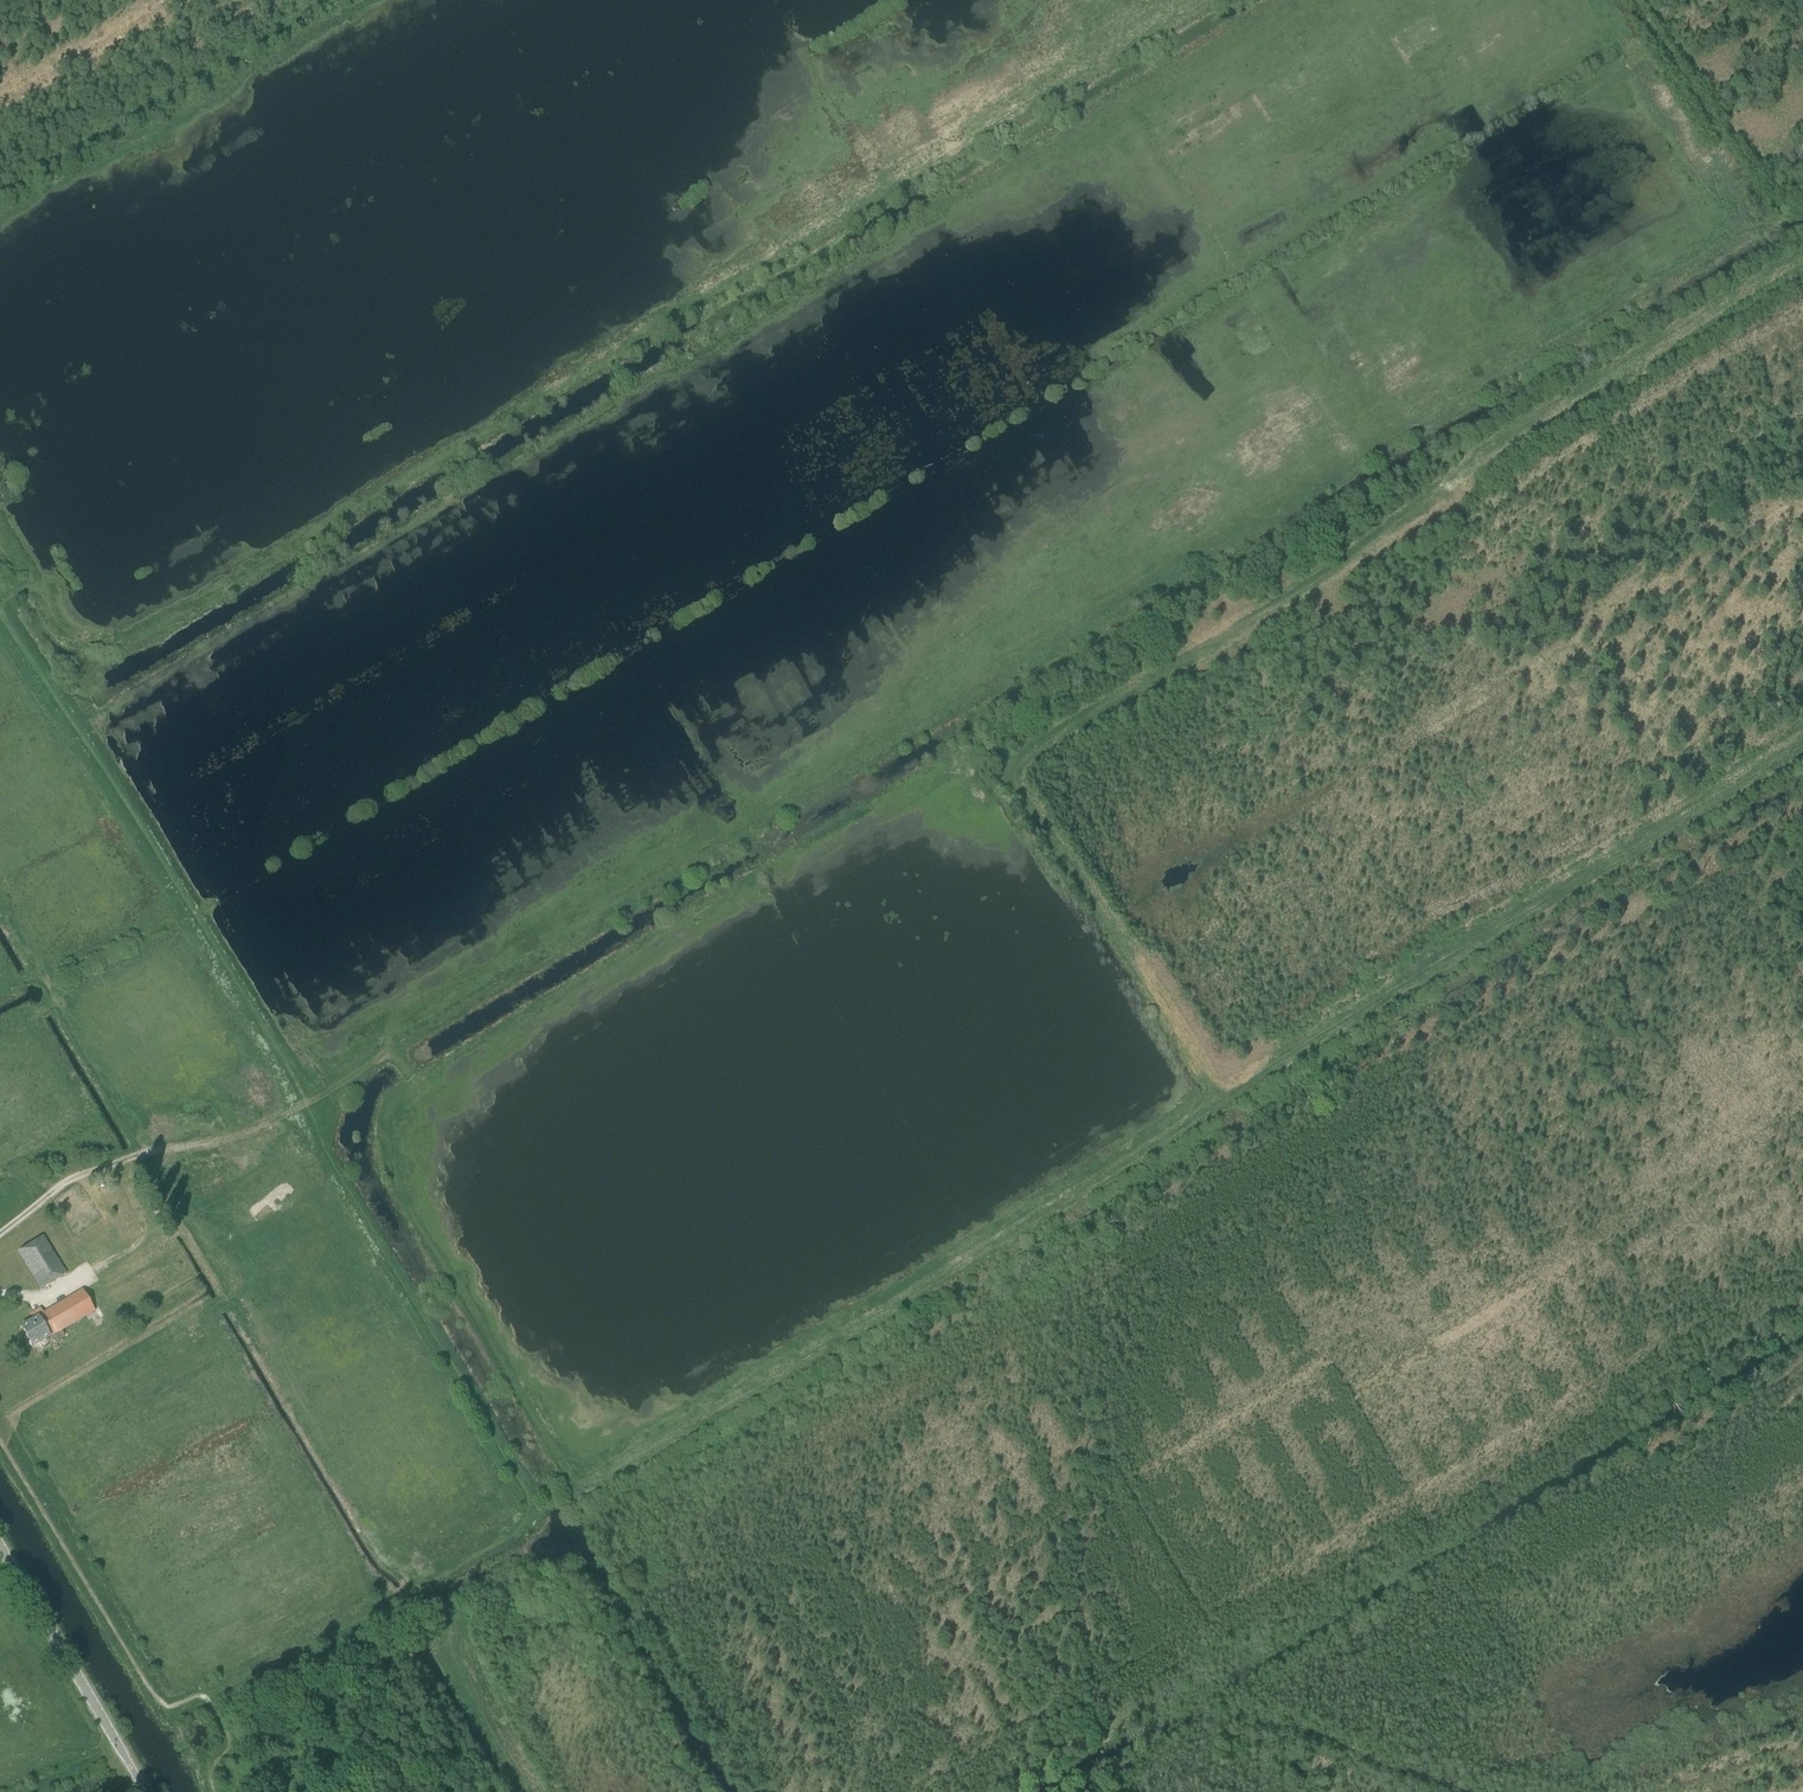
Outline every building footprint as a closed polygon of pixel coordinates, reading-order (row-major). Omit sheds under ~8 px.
[(19,1252),(41,1289),(74,1268),(59,1244),(50,1249),(43,1238),(19,1252)] [(22,1327),(33,1347),(51,1336),(56,1345),(63,1341),(58,1332),(94,1310),(83,1291),(54,1308),(44,1314),(41,1309),(32,1315),(35,1320),(22,1327)]
